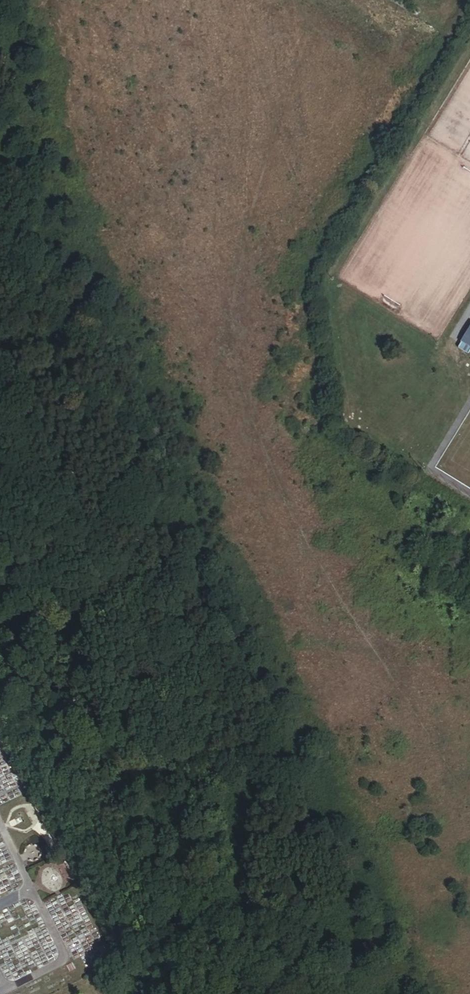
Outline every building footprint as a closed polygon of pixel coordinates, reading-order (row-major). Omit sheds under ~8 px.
[(455,347),(465,353),(469,347),(469,348),(469,322),(455,347)]
